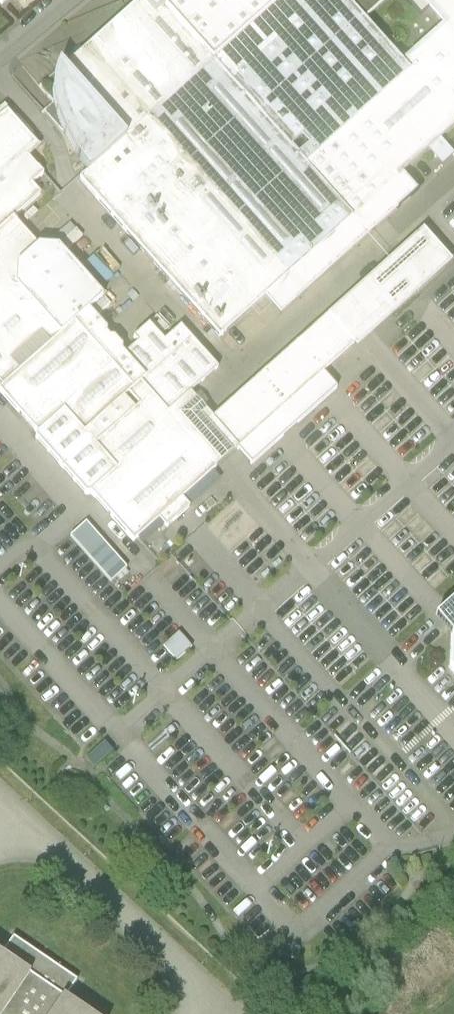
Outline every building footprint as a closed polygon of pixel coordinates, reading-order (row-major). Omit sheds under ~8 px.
[(57,116),(64,133),(75,154),(88,173),(79,180),(220,337),(264,298),(280,315),(400,207),(417,191),(402,174),(426,151),(441,167),(453,156),(440,140),(453,127),(453,0),(421,0),(444,26),(401,64),(363,21),(387,0),(138,0),(139,2),(90,46),(71,54),(65,69),(64,69),(62,71),(63,71),(60,73),(59,71),(60,71),(58,69),(55,76),(53,84),(53,99),(57,116)] [(238,450),(211,420),(200,407),(189,395),(218,369),(181,328),(164,342),(149,325),(133,339),(138,344),(124,356),(122,353),(122,348),(114,339),(110,339),(107,336),(107,331),(89,311),(103,298),(59,248),(38,247),(13,219),(40,194),(32,185),(44,174),(28,158),(39,147),(7,111),(0,116),(0,386),(2,388),(0,389),(0,393),(37,435),(36,436),(35,439),(86,495),(89,496),(91,494),(134,543),(159,520),(166,528),(189,508),(182,499),(225,462),(238,450)] [(422,231),(211,420),(238,450),(251,465),(337,389),(323,373),(414,291),(417,293),(445,267),(442,264),(442,260),(445,257),(422,231)] [(127,568),(86,523),(70,537),(111,583),(127,568)] [(436,620),(439,623),(451,637),(450,669),(453,674),(453,603),(436,620)] [(70,993),(80,979),(14,936),(3,953),(0,952),(0,1013),(102,1013),(70,993)]
